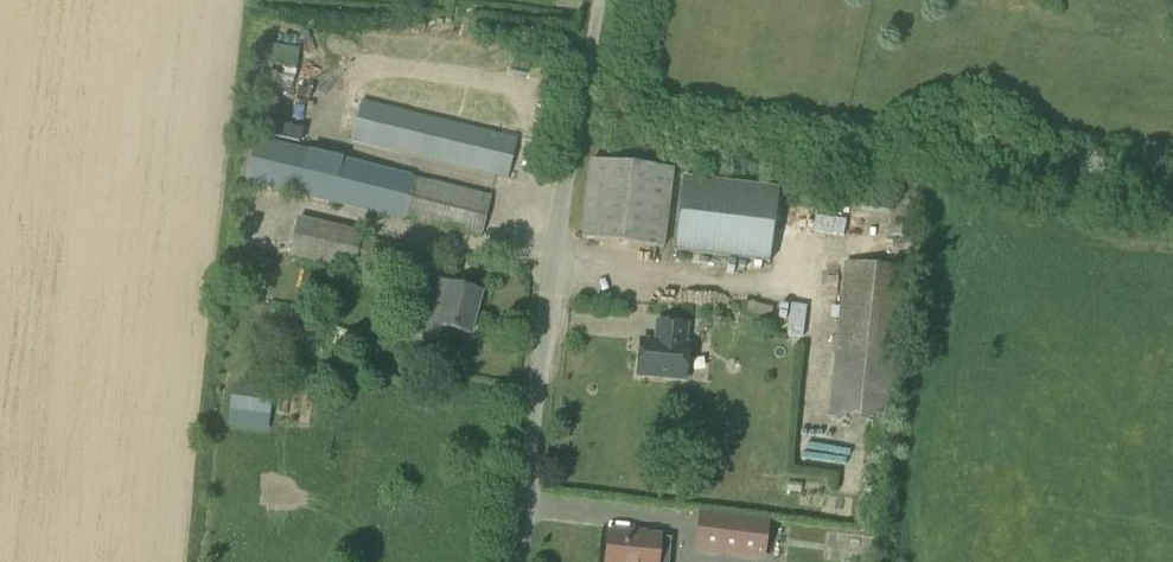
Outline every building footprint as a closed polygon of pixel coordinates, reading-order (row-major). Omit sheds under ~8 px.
[(507,180),(517,139),(361,101),(351,142),(507,180)] [(257,123),(254,136),(298,147),(301,134),(257,123)] [(481,238),(491,197),(274,145),(264,186),(481,238)] [(664,249),(673,171),(592,160),(581,238),(664,249)] [(770,263),(779,191),(682,179),(673,252),(770,263)] [(403,278),(409,249),(362,238),(363,232),(297,217),(288,257),(353,271),(354,267),(403,278)] [(889,424),(904,267),(844,261),(828,417),(889,424)] [(469,335),(481,293),(430,279),(417,329),(436,334),(438,327),(469,335)] [(685,344),(686,325),(656,323),(654,342),(640,340),(637,373),(684,378),(687,345),(685,344)] [(698,511),(693,553),(764,561),(769,520),(705,512),(698,511)] [(660,537),(609,532),(606,561),(657,561),(660,537)]
